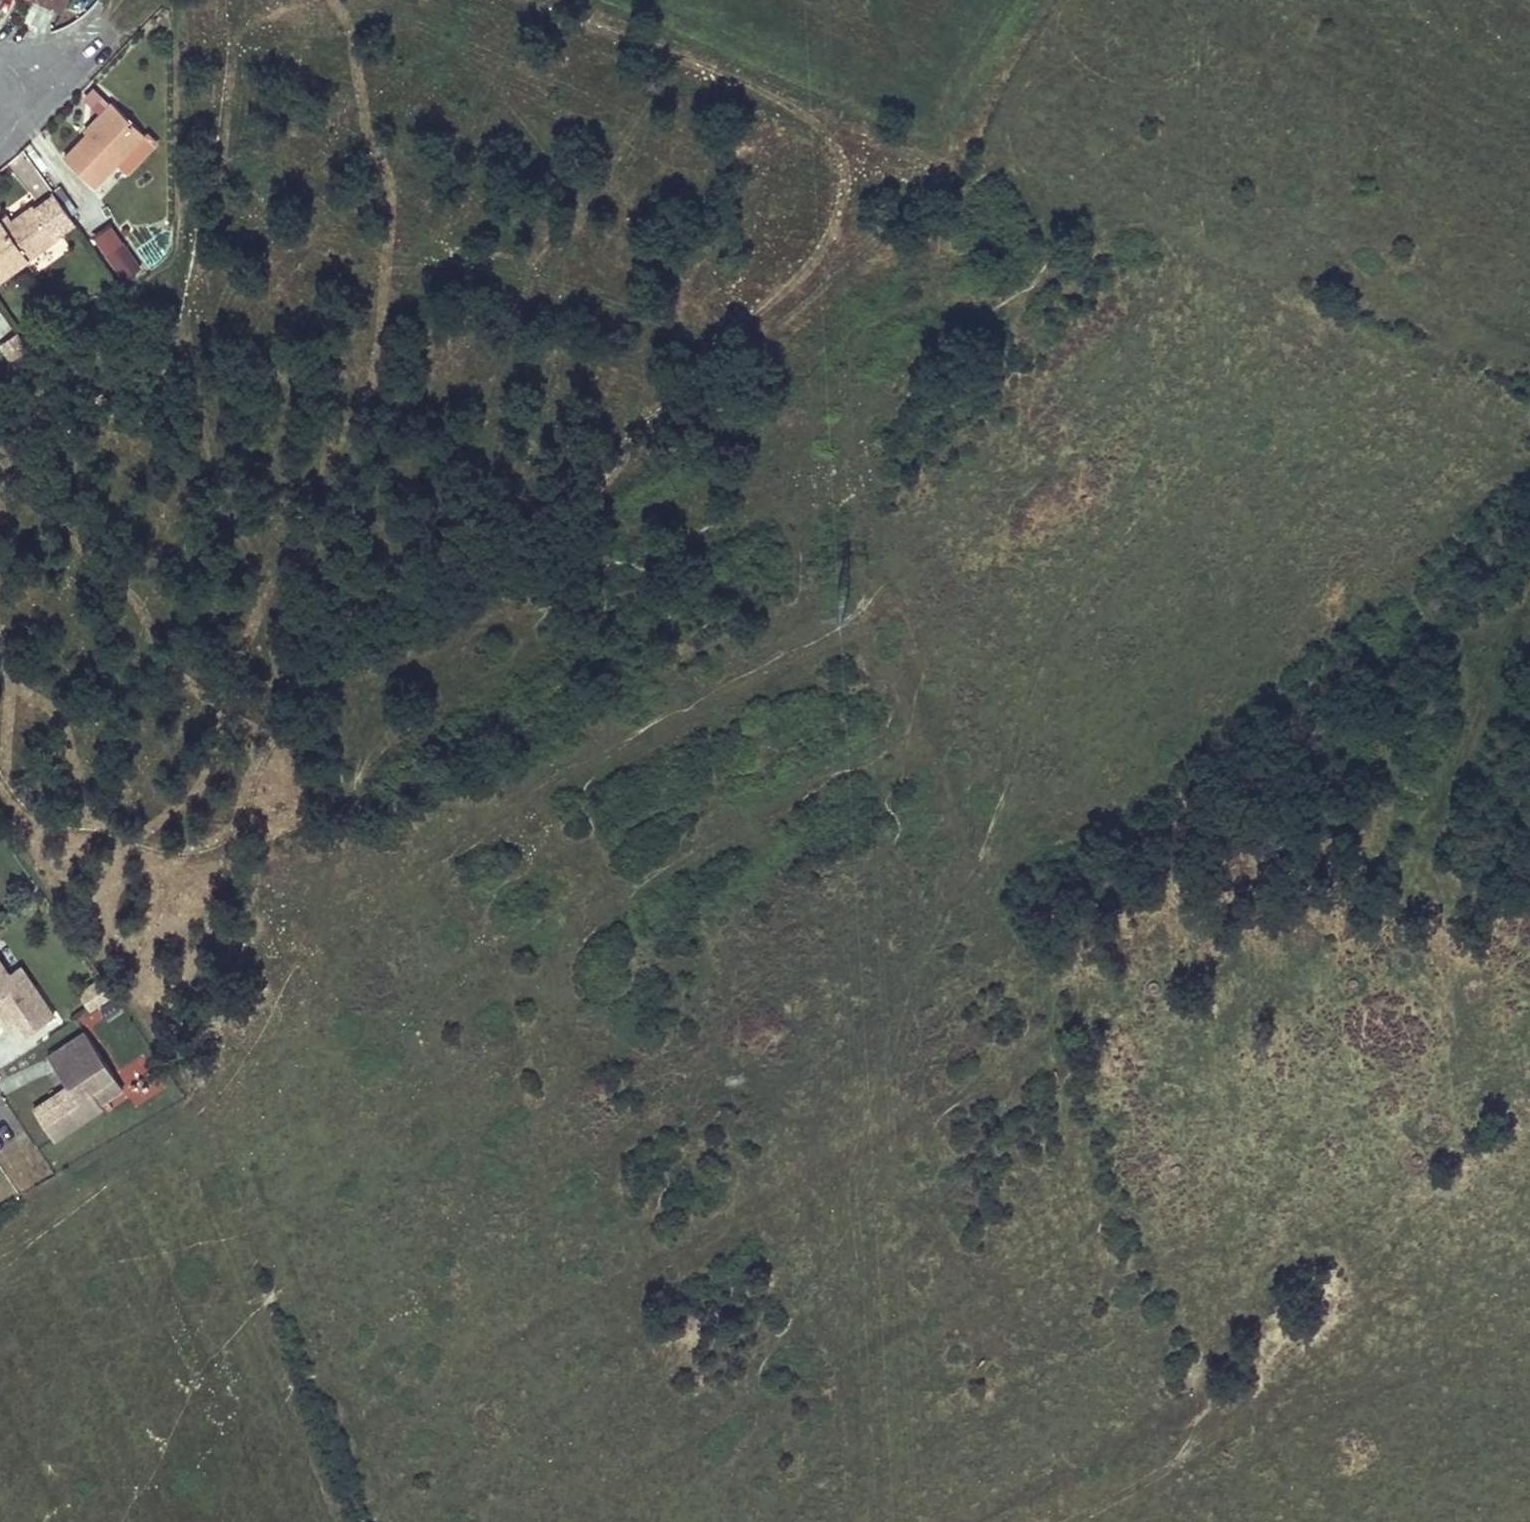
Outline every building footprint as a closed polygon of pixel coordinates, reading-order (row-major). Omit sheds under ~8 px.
[(100,113),(87,130),(64,160),(95,183),(141,124),(105,97),(95,109),(100,113)] [(95,109),(82,127),(87,130),(100,113),(95,109)] [(1,278),(26,260),(58,236),(35,205),(15,220),(8,225),(4,219),(0,221),(0,277),(1,278)] [(4,219),(8,225),(15,220),(10,214),(4,219)] [(112,256),(131,280),(142,271),(140,269),(148,263),(141,254),(133,260),(123,248),(112,256)] [(2,340),(9,360),(29,353),(22,333),(2,340)] [(19,988),(5,967),(0,959),(0,1009),(5,1018),(14,1012),(23,1024),(49,1007),(31,981),(19,988)] [(5,967),(19,988),(31,981),(17,959),(5,967)] [(99,1099),(96,1095),(87,1081),(110,1065),(81,1022),(44,1047),(66,1079),(59,1084),(57,1082),(31,1100),(51,1131),(99,1099)] [(87,1081),(96,1095),(119,1079),(110,1065),(87,1081)]
